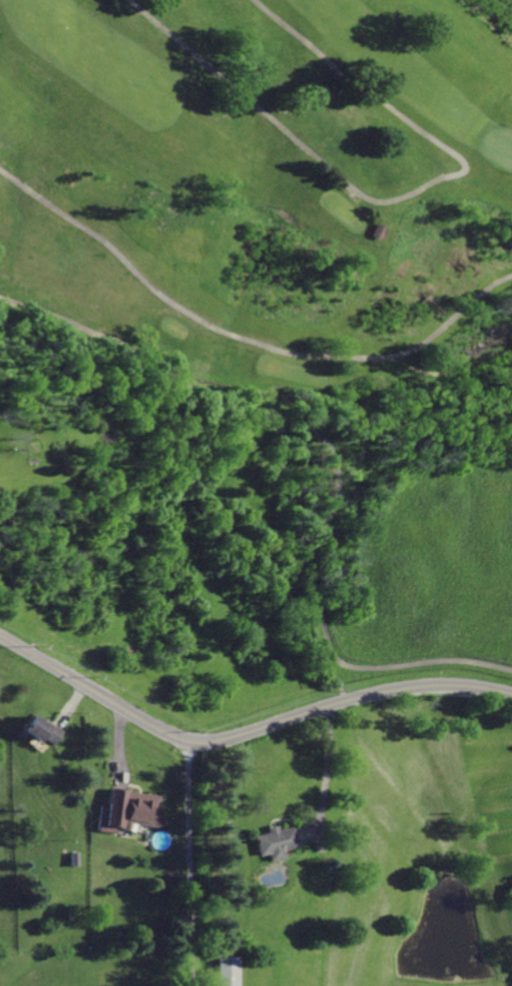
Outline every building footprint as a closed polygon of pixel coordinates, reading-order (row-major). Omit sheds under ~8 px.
[(377,221),(371,235),(383,241),(389,227),(377,221)] [(35,713),(24,731),(40,740),(42,737),(55,745),(64,730),(35,713)] [(113,786),(109,802),(104,801),(98,831),(121,836),(122,828),(129,829),(131,822),(159,828),(163,810),(157,808),(160,796),(113,786)] [(292,829),(278,832),(277,825),(264,827),(264,831),(252,833),(256,856),(265,855),(266,861),(283,858),(282,850),(295,847),(292,829)] [(216,955),(215,985),(237,985),(238,956),(216,955)]
